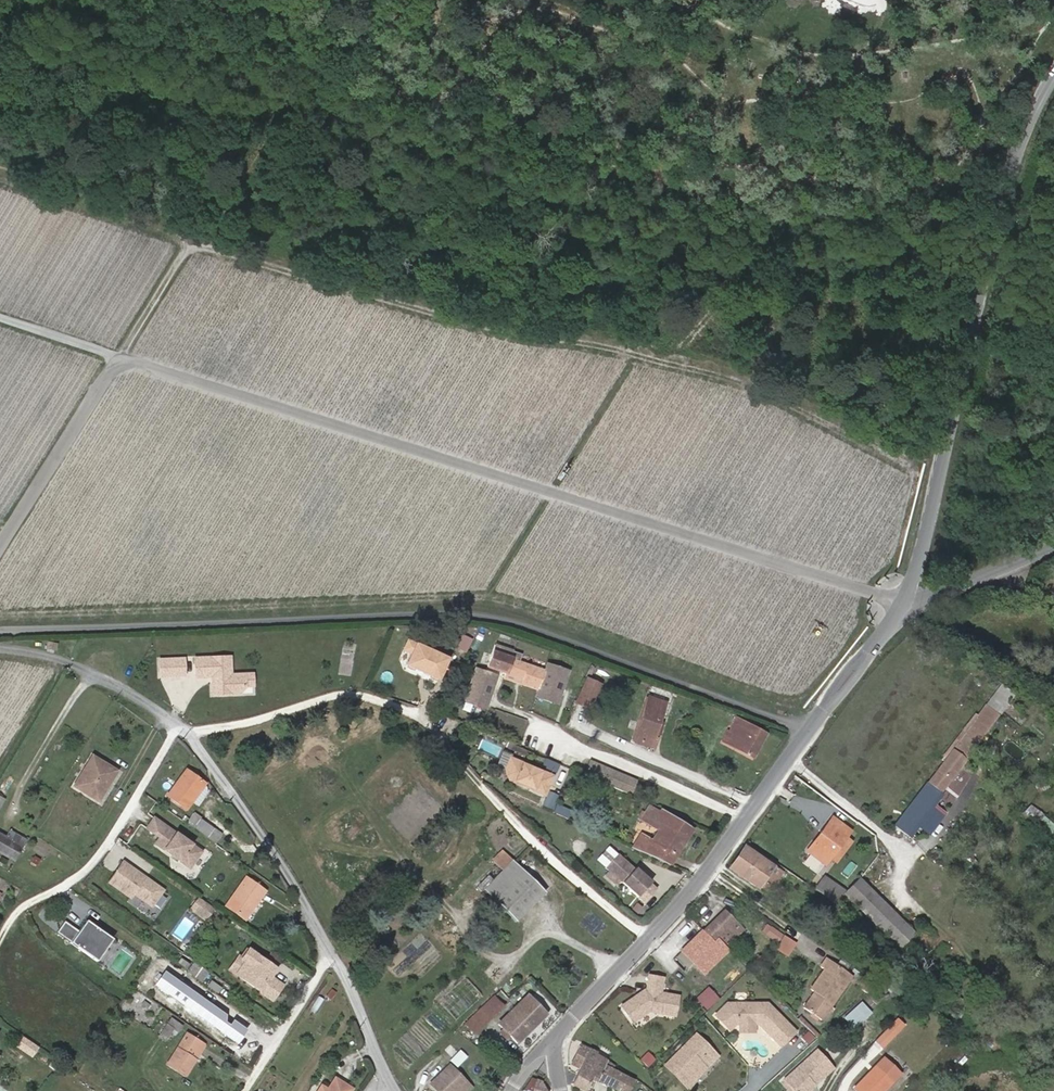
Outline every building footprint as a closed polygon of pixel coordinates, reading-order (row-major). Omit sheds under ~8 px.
[(416,641),(413,651),(408,664),(436,674),(445,652),(416,641)] [(523,679),(522,684),(537,690),(544,670),(520,662),(522,656),(495,647),(488,668),(507,674),(523,679)] [(238,689),(237,676),(223,677),(223,659),(188,660),(189,679),(205,678),(205,696),(232,695),(238,689)] [(155,661),(156,677),(177,676),(177,660),(155,661)] [(568,671),(547,664),(535,697),(557,704),(568,671)] [(499,677),(478,670),(467,703),(488,710),(499,677)] [(523,679),(507,674),(506,679),(522,684),(523,679)] [(601,686),(588,680),(577,703),(590,709),(601,686)] [(951,752),(896,826),(907,835),(1014,694),(1002,685),(983,709),(980,707),(948,749),(951,752)] [(649,697),(634,741),(655,748),(663,724),(660,722),(666,703),(649,697)] [(741,736),(736,747),(735,748),(753,757),(766,733),(739,719),(732,732),(741,736)] [(1038,734),(1051,743),(1053,739),(1053,733),(1044,727),(1038,734)] [(730,744),(736,747),(741,736),(732,732),(731,734),(728,732),(722,742),(729,746),(730,744)] [(497,763),(504,766),(509,756),(501,753),(497,763)] [(75,786),(99,801),(117,771),(93,756),(75,786)] [(503,768),(507,778),(520,783),(521,781),(525,783),(523,785),(542,793),(550,775),(509,756),(504,766),(503,768)] [(638,781),(593,761),(586,776),(631,795),(638,781)] [(186,771),(168,797),(186,809),(194,798),(200,803),(208,792),(205,787),(203,786),(204,784),(186,771)] [(1035,785),(1038,793),(1048,788),(1045,780),(1035,785)] [(641,833),(632,848),(670,865),(692,829),(660,809),(659,811),(650,806),(641,820),(657,830),(651,839),(641,833)] [(194,814),(187,824),(193,828),(194,828),(216,843),(221,835),(200,820),(201,819),(194,814)] [(830,858),(845,837),(850,831),(832,817),(806,851),(824,865),(830,858)] [(181,838),(153,818),(146,828),(159,837),(154,843),(189,867),(200,851),(186,841),(183,842),(179,839),(181,838)] [(14,860),(26,841),(9,831),(6,837),(0,834),(0,852),(14,860)] [(984,836),(987,844),(998,839),(994,831),(984,836)] [(850,842),(845,837),(830,858),(835,862),(850,842)] [(232,842),(227,850),(231,852),(236,846),(232,842)] [(759,888),(764,880),(774,866),(746,847),(731,869),(759,888)] [(504,870),(513,861),(504,851),(495,860),(504,870)] [(609,871),(621,881),(646,903),(658,889),(651,883),(652,882),(636,868),(635,869),(619,854),(606,868),(609,871)] [(961,860),(966,869),(976,863),(971,854),(961,860)] [(504,870),(485,889),(495,898),(523,871),(513,861),(504,870)] [(162,891),(123,863),(109,883),(130,898),(134,894),(151,907),(162,891)] [(774,866),(764,880),(772,885),(781,872),(774,866)] [(523,871),(495,898),(517,921),(545,893),(533,881),(523,871)] [(621,881),(609,871),(605,875),(617,886),(621,881)] [(823,878),(814,889),(836,903),(844,894),(899,948),(913,933),(859,880),(847,892),(823,878)] [(246,879),(227,905),(246,919),(264,893),(246,879)] [(201,886),(198,891),(212,900),(215,895),(201,886)] [(214,910),(198,899),(191,910),(206,921),(214,910)] [(715,936),(725,947),(743,929),(724,911),(704,931),(711,938),(715,936)] [(92,957),(106,936),(86,921),(77,935),(63,925),(58,933),(71,942),(71,943),(92,957)] [(761,931),(778,942),(783,933),(767,922),(761,931)] [(711,938),(704,931),(683,953),(705,975),(729,951),(715,936),(711,938)] [(789,956),(797,942),(784,934),(775,948),(789,956)] [(112,940),(106,936),(92,957),(97,961),(112,940)] [(245,962),(236,974),(265,996),(269,991),(275,995),(282,986),(270,977),(275,969),(248,950),(241,959),(245,962)] [(241,959),(239,957),(229,970),(236,974),(245,962),(241,959)] [(803,1008),(821,1020),(852,976),(827,959),(821,967),(824,969),(810,989),(814,992),(803,1008)] [(188,973),(203,983),(209,974),(195,964),(188,973)] [(639,995),(637,996),(649,1012),(675,1017),(679,997),(662,994),(665,979),(651,976),(648,991),(646,991),(645,994),(640,997),(639,995)] [(874,981),(867,976),(863,982),(859,988),(866,992),(874,981)] [(696,998),(709,1010),(721,997),(708,985),(696,998)] [(332,990),(327,998),(331,1001),(336,993),(332,990)] [(269,991),(265,996),(271,1000),(275,995),(269,991)] [(945,1005),(952,1009),(958,996),(951,993),(945,1005)] [(496,996),(468,1023),(478,1033),(505,1006),(496,996)] [(510,1037),(518,1045),(548,1015),(529,996),(499,1026),(502,1030),(510,1037)] [(623,1005),(636,1021),(649,1012),(637,996),(623,1005)] [(319,997),(311,1011),(316,1014),(324,1001),(319,997)] [(861,1000),(844,1016),(855,1028),(872,1011),(861,1000)] [(762,1028),(780,1047),(795,1033),(766,1003),(728,1003),(716,1016),(730,1030),(736,1025),(740,1025),(755,1025),(762,1025),(762,1028)] [(636,1021),(623,1005),(621,1007),(633,1024),(636,1021)] [(171,1019),(168,1024),(179,1032),(182,1027),(171,1019)] [(755,1025),(740,1025),(740,1033),(755,1033),(755,1025)] [(167,1026),(158,1038),(165,1042),(173,1029),(167,1026)] [(902,1028),(896,1035),(903,1041),(909,1034),(902,1028)] [(887,1029),(871,1046),(877,1052),(893,1036),(887,1029)] [(510,1037),(502,1030),(500,1033),(506,1040),(510,1037)] [(193,1057),(201,1044),(187,1034),(168,1064),(186,1076),(196,1060),(193,1057)] [(22,1035),(15,1045),(33,1057),(39,1046),(22,1035)] [(675,1075),(682,1068),(692,1077),(715,1054),(697,1036),(667,1067),(675,1075)] [(597,1079),(607,1062),(596,1054),(597,1053),(591,1050),(591,1049),(578,1042),(573,1051),(586,1058),(581,1067),(572,1084),(584,1090),(591,1076),(597,1079)] [(193,1057),(196,1060),(205,1046),(201,1044),(193,1057)] [(451,1059),(457,1065),(468,1056),(461,1049),(451,1059)] [(586,1058),(573,1051),(568,1060),(581,1067),(586,1058)] [(715,1054),(692,1077),(682,1068),(675,1075),(689,1088),(719,1058),(715,1054)] [(791,1090),(805,1090),(813,1084),(824,1073),(809,1057),(783,1081),(785,1084),(791,1090)] [(900,1074),(883,1058),(854,1089),(856,1090),(884,1090),(900,1074)] [(607,1062),(597,1079),(621,1090),(629,1090),(634,1081),(614,1070),(615,1067),(607,1062)] [(437,1090),(463,1090),(469,1086),(451,1068),(432,1087),(437,1090)] [(543,1081),(532,1078),(524,1090),(547,1090),(543,1081)] [(336,1079),(329,1090),(322,1086),(319,1090),(351,1090),(352,1090),(336,1079)]
